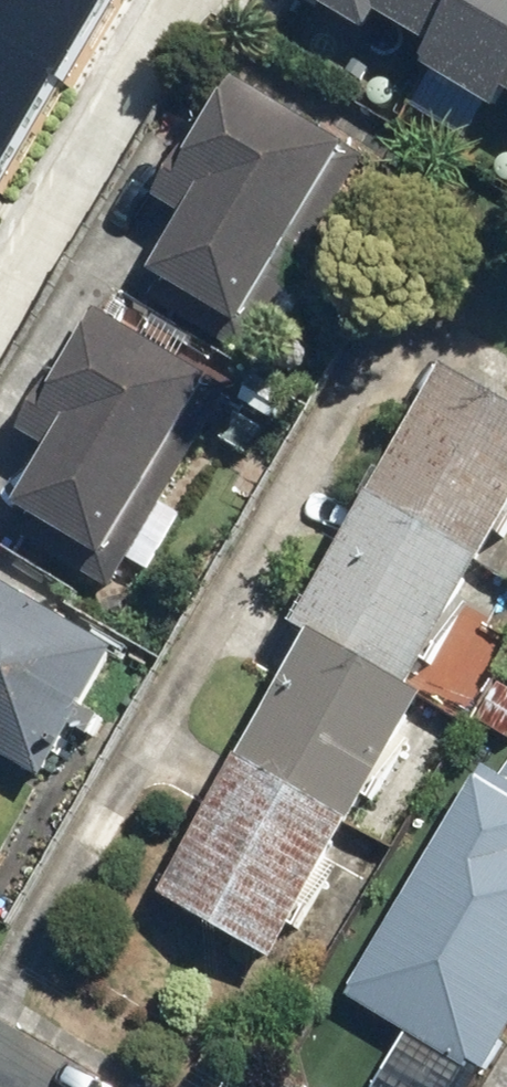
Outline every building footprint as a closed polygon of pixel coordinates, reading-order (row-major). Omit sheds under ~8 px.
[(85,0),(0,0),(0,153),(85,0)] [(377,49),(391,26),(438,53),(424,77),(506,127),(506,0),(294,0),(377,49)] [(255,334),(338,194),(368,212),(395,166),(378,156),(394,128),(300,73),(280,105),(240,82),(169,204),(197,220),(162,280),(255,334)] [(117,565),(123,554),(152,571),(182,517),(153,501),(222,379),(103,312),(19,460),(44,474),(23,512),(117,565)] [(506,554),(506,412),(452,379),(305,623),(323,634),(167,898),(280,965),(436,699),(424,692),(506,554)] [(0,581),(0,754),(48,782),(123,652),(0,581)] [(504,686),(480,721),(506,740),(506,688),(504,686)] [(487,779),(358,989),(493,1072),(506,1049),(506,792),(487,779)]
